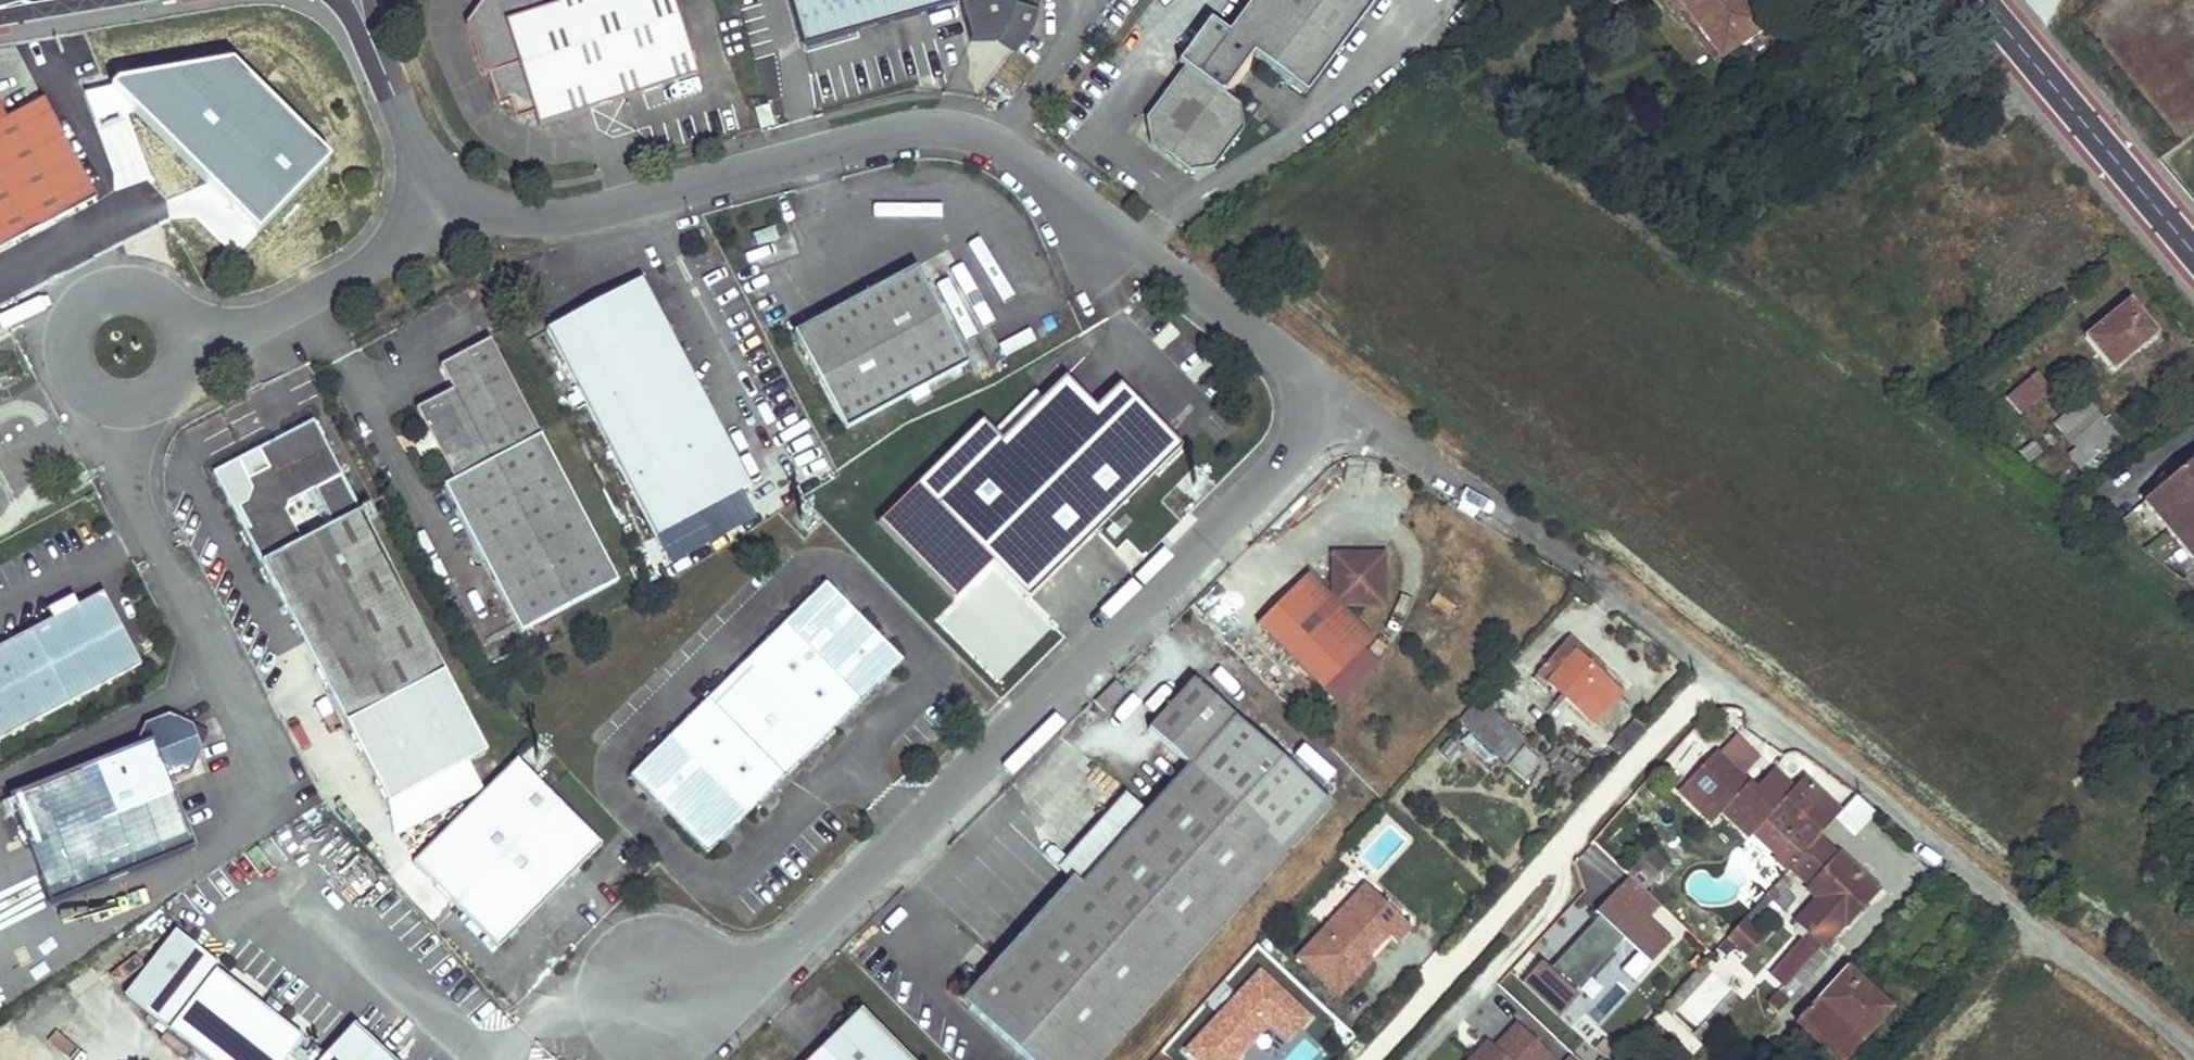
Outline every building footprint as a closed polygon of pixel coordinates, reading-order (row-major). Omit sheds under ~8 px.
[(487,81),(491,80),(501,110),(512,107),(518,124),(537,119),(540,132),(694,83),(668,0),(557,0),(556,0),(490,0),(468,31),(484,82),(487,81)] [(804,53),(960,6),(971,44),(996,42),(1015,57),(1025,43),(1034,32),(1039,23),(1017,6),(1015,0),(789,0),(804,53)] [(1231,36),(1213,23),(1182,64),(1189,71),(1150,123),(1152,146),(1190,175),(1217,174),(1246,133),(1241,109),(1228,98),(1256,57),(1308,95),(1377,0),(1257,0),(1231,36)] [(1720,58),(1764,25),(1745,0),(1676,0),(1720,58)] [(259,225),(289,210),(319,194),(257,75),(197,107),(259,225)] [(41,110),(4,130),(0,121),(0,260),(95,209),(41,110)] [(971,369),(919,275),(819,328),(822,334),(800,344),(850,435),(971,369)] [(755,493),(645,288),(550,339),(659,544),(755,493)] [(2084,336),(2097,353),(2110,369),(2156,333),(2130,300),(2084,336)] [(797,339),(800,344),(822,334),(819,328),(797,339)] [(621,592),(493,350),(444,376),(456,400),(420,419),(456,490),(447,496),(526,642),(621,592)] [(2006,395),(2013,403),(2020,412),(2048,389),(2034,372),(2006,395)] [(1184,456),(1121,391),(1095,418),(1066,387),(1045,408),(1003,450),(994,441),(983,429),(918,494),(1029,609),(1184,456)] [(1003,450),(1045,408),(1036,399),(994,441),(1003,450)] [(2083,472),(2089,468),(2094,464),(2090,458),(2116,436),(2087,399),(2057,423),(2078,449),(2070,456),(2083,472)] [(263,461),(268,469),(272,477),(250,488),(244,519),(253,536),(248,540),(351,731),(450,677),(364,521),(307,552),(287,515),(344,483),(315,432),(263,461)] [(2019,452),(2024,458),(2028,464),(2041,454),(2032,443),(2019,452)] [(2141,503),(2193,566),(2193,458),(2141,503)] [(344,483),(287,515),(307,552),(364,521),(344,483)] [(1335,598),(1311,574),(1261,624),(1329,691),(1369,650),(1378,641),(1345,607),(1364,605),(1363,597),(1384,595),(1378,551),(1335,557),(1337,578),(1333,578),(1335,598)] [(903,668),(827,590),(630,782),(704,860),(903,668)] [(105,606),(99,594),(72,608),(47,621),(0,647),(0,739),(136,666),(122,641),(110,647),(99,625),(111,619),(105,606)] [(66,596),(41,609),(47,621),(72,608),(66,596)] [(99,625),(110,647),(122,641),(111,619),(99,625)] [(1618,695),(1604,681),(1589,668),(1594,663),(1568,639),(1537,673),(1591,723),(1618,695)] [(1385,666),(1369,650),(1329,691),(1345,707),(1385,666)] [(1116,679),(1095,700),(1105,711),(1127,690),(1116,679)] [(1196,682),(1149,732),(1193,773),(993,986),(972,1009),(1026,1059),(1101,1059),(1334,811),(1196,682)] [(1506,764),(1516,753),(1526,741),(1497,716),(1477,739),(1506,764)] [(136,755),(10,807),(52,912),(193,856),(168,791),(191,781),(200,757),(192,735),(167,725),(145,734),(136,755)] [(1526,781),(1542,764),(1523,747),(1507,765),(1526,781)] [(1754,786),(1714,751),(1677,789),(1713,821),(1724,808),(1732,816),(1776,769),(1772,766),(1754,786)] [(606,846),(522,758),(416,860),(500,948),(606,846)] [(1839,816),(1801,780),(1795,786),(1776,769),(1732,816),(1751,834),(1764,821),(1802,856),(1839,816)] [(1837,823),(1854,839),(1877,813),(1859,798),(1837,823)] [(1570,864),(1590,897),(1622,877),(1603,845),(1570,864)] [(1643,891),(1666,867),(1653,854),(1630,878),(1643,891)] [(1778,994),(1802,1016),(1844,970),(1822,949),(1843,925),(1845,927),(1876,893),(1838,857),(1806,891),(1817,901),(1795,924),(1806,935),(1769,974),(1784,988),(1778,994)] [(32,877),(19,883),(36,919),(49,913),(32,877)] [(1771,890),(1789,907),(1794,900),(1786,893),(1792,885),(1783,877),(1775,886),(1771,890)] [(1557,968),(1586,990),(1622,942),(1657,968),(1688,926),(1624,878),(1557,968)] [(1783,913),(1789,907),(1771,890),(1765,897),(1783,913)] [(1412,928),(1378,897),(1364,912),(1352,901),(1298,960),(1339,998),(1373,961),(1365,954),(1385,933),(1397,944),(1412,928)] [(1747,960),(1776,933),(1760,915),(1730,941),(1747,960)] [(169,1033),(217,972),(216,971),(220,966),(177,932),(125,998),(169,1033)] [(1542,963),(1520,986),(1559,1024),(1581,1001),(1542,963)] [(1846,968),(1844,970),(1802,1016),(1797,1021),(1823,1045),(1871,993),(1846,968)] [(217,972),(169,1033),(203,1059),(291,1059),(306,1042),(217,972)] [(993,986),(985,979),(964,1002),(972,1009),(993,986)] [(1871,993),(1823,1045),(1839,1059),(1845,1059),(1890,1010),(1871,993)] [(1777,1016),(1788,1004),(1778,995),(1767,1007),(1777,1016)] [(867,1006),(813,1059),(918,1059),(867,1006)] [(1520,1024),(1551,1053),(1559,1044),(1528,1015),(1520,1024)] [(1474,1059),(1545,1059),(1550,1054),(1510,1019),(1474,1059)] [(357,1028),(329,1059),(394,1059),(357,1028)] [(1189,1047),(1177,1059),(1203,1059),(1189,1047)]
